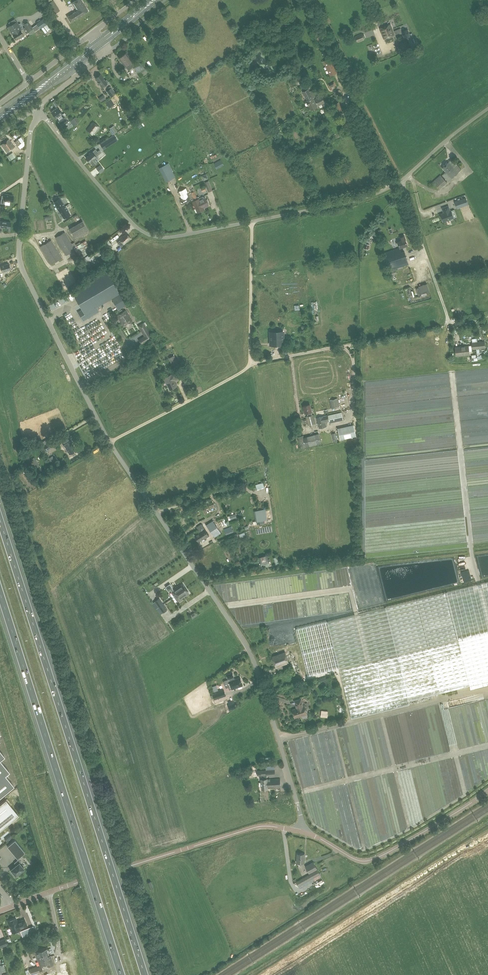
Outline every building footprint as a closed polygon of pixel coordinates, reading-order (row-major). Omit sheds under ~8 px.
[(54,0),(48,4),(55,13),(60,10),(54,0)] [(71,22),(89,11),(82,0),(76,0),(73,2),(77,10),(68,16),(71,22)] [(36,24),(40,28),(47,23),(44,19),(36,24)] [(14,33),(20,29),(20,30),(23,28),(24,28),(21,23),(18,24),(17,21),(14,23),(9,26),(13,33),(14,33)] [(28,21),(24,24),(30,34),(35,31),(28,21)] [(41,28),(45,33),(48,31),(47,30),(51,28),(48,23),(41,28)] [(390,24),(380,28),(384,38),(394,34),(390,24)] [(26,34),(23,28),(20,30),(20,29),(14,33),(17,38),(19,37),(20,38),(23,35),(26,34)] [(401,31),(401,32),(405,41),(397,44),(400,50),(408,47),(408,48),(414,45),(413,43),(408,29),(401,31)] [(358,42),(364,40),(365,37),(364,34),(362,33),(355,36),(354,38),(355,41),(358,42)] [(130,62),(132,60),(126,52),(119,58),(125,66),(126,65),(127,67),(132,64),(130,62)] [(336,72),(330,59),(324,62),(330,75),(336,72)] [(140,61),(133,67),(136,70),(141,77),(147,72),(142,67),(143,66),(140,61)] [(100,74),(95,78),(98,81),(97,81),(100,85),(100,84),(102,86),(108,82),(106,79),(105,80),(100,74)] [(334,81),(328,85),(330,89),(331,89),(332,90),(336,87),(335,87),(336,86),(334,81)] [(108,89),(105,91),(110,97),(115,93),(109,86),(107,88),(108,89)] [(312,91),(310,91),(309,89),(304,92),(312,108),(317,106),(325,102),(322,96),(316,99),(312,91)] [(355,91),(349,95),(352,101),(359,98),(355,91)] [(114,105),(110,99),(105,102),(109,108),(114,105)] [(334,107),(332,109),(335,114),(337,113),(337,114),(338,113),(339,116),(345,113),(344,110),(340,101),(333,105),(334,107)] [(62,126),(68,122),(57,107),(51,112),(62,126)] [(93,121),(86,130),(93,135),(100,127),(93,121)] [(113,135),(103,142),(100,144),(103,149),(116,140),(115,139),(113,135)] [(17,139),(14,141),(20,149),(24,145),(24,144),(24,141),(23,139),(22,137),(18,139),(21,143),(20,144),(17,139)] [(9,139),(1,144),(7,152),(15,147),(9,139)] [(95,158),(101,152),(99,150),(97,151),(95,149),(91,153),(90,153),(89,154),(89,155),(85,158),(89,163),(90,162),(93,166),(98,161),(95,158)] [(220,159),(214,163),(217,167),(223,164),(220,159)] [(442,168),(446,172),(442,175),(448,182),(458,172),(461,169),(451,159),(442,168)] [(168,163),(159,168),(166,182),(172,179),(169,171),(172,170),(168,163)] [(2,196),(2,200),(1,200),(1,203),(0,206),(4,207),(4,203),(5,203),(5,201),(13,202),(13,195),(9,195),(9,194),(5,194),(5,196),(2,196)] [(192,201),(198,213),(205,209),(204,208),(209,205),(208,203),(209,202),(207,200),(206,200),(205,197),(203,198),(203,197),(192,201)] [(59,209),(59,210),(65,206),(64,205),(60,198),(54,202),(57,206),(56,206),(58,209),(59,209)] [(465,198),(455,202),(457,208),(468,204),(466,198),(465,198)] [(65,206),(59,210),(64,218),(70,214),(65,206)] [(453,218),(453,217),(451,211),(451,210),(450,211),(448,206),(442,208),(444,212),(444,211),(445,213),(441,214),(443,221),(453,218)] [(1,232),(1,227),(10,228),(10,222),(3,221),(0,221),(0,232),(1,232)] [(84,234),(85,234),(89,232),(83,221),(78,223),(84,234)] [(74,226),(69,229),(76,240),(80,237),(74,226)] [(75,250),(74,248),(64,232),(56,237),(66,255),(75,250)] [(120,239),(117,242),(121,246),(124,243),(130,238),(126,233),(123,236),(122,236),(119,238),(120,239)] [(398,242),(396,242),(397,246),(399,245),(400,248),(408,245),(404,235),(400,236),(401,240),(398,241),(398,242)] [(51,240),(40,246),(51,264),(62,257),(51,240)] [(85,240),(74,248),(75,250),(80,258),(92,250),(85,240)] [(87,264),(113,245),(109,240),(84,258),(87,264)] [(399,248),(383,253),(389,271),(409,265),(405,251),(401,252),(400,249),(399,249),(399,248)] [(2,272),(3,271),(3,272),(7,271),(7,270),(10,269),(9,263),(1,266),(0,267),(0,272),(2,272)] [(390,273),(396,289),(396,290),(398,290),(415,284),(409,267),(390,273)] [(106,272),(72,292),(82,310),(78,312),(83,321),(99,311),(96,307),(119,294),(106,272)] [(125,310),(123,312),(122,309),(118,311),(119,314),(117,315),(124,326),(132,321),(125,310)] [(283,332),(270,332),(271,344),(283,344),(283,332)] [(152,338),(149,333),(144,336),(139,339),(142,344),(152,338)] [(485,340),(472,342),(473,349),(486,347),(485,340)] [(468,346),(455,347),(456,356),(469,355),(468,346)] [(174,355),(168,357),(172,365),(178,363),(174,355)] [(172,375),(164,378),(170,390),(177,386),(175,381),(177,379),(174,374),(172,375)] [(338,398),(329,400),(331,408),(339,406),(338,398)] [(308,425),(318,423),(317,418),(314,419),(313,415),(312,415),(311,412),(312,411),(310,404),(304,406),(305,413),(308,412),(309,416),(306,416),(308,425)] [(327,415),(317,418),(318,423),(319,428),(326,426),(325,420),(328,419),(329,423),(343,419),(341,412),(327,415)] [(353,425),(339,428),(341,438),(348,437),(355,435),(353,425)] [(298,436),(301,448),(321,443),(319,433),(304,437),(303,435),(298,436)] [(68,437),(62,441),(65,446),(70,454),(76,450),(72,442),(68,437)] [(43,446),(41,447),(45,454),(47,453),(47,451),(48,451),(50,450),(49,449),(57,444),(54,439),(43,445),(43,446)] [(51,454),(47,456),(53,465),(57,462),(51,454)] [(264,509),(254,511),(256,524),(264,523),(263,520),(266,519),(264,509)] [(213,521),(206,525),(214,538),(221,533),(213,521)] [(200,531),(195,535),(199,542),(204,538),(205,538),(209,535),(204,528),(200,531)] [(266,555),(258,557),(261,568),(269,566),(266,555)] [(408,701),(469,685),(470,689),(487,685),(487,582),(385,607),(327,621),(351,719),(409,705),(408,701)] [(172,591),(175,596),(186,588),(183,584),(172,591)] [(189,593),(186,588),(175,596),(178,600),(189,593)] [(159,607),(163,604),(159,598),(155,601),(159,607)] [(167,610),(163,604),(159,607),(163,613),(167,610)] [(339,668),(327,621),(296,629),(308,676),(339,668)] [(272,656),(276,667),(289,663),(285,652),(273,656),(272,656)] [(227,674),(229,679),(224,681),(224,682),(226,687),(227,687),(228,687),(229,689),(232,688),(232,689),(242,686),(242,684),(243,684),(240,677),(233,680),(233,677),(234,677),(233,673),(227,674)] [(224,690),(213,694),(215,699),(226,695),(224,690)] [(297,708),(292,710),(295,718),(307,714),(304,706),(303,706),(301,699),(294,701),(297,708)] [(9,772),(0,760),(5,756),(0,760),(0,779),(9,772)] [(274,769),(257,771),(257,775),(261,775),(262,789),(268,788),(267,788),(280,787),(280,778),(267,779),(266,775),(275,774),(274,769)] [(0,779),(0,798),(14,786),(5,775),(10,772),(9,772),(0,779)] [(19,815),(6,800),(0,804),(0,830),(19,815)] [(17,858),(25,852),(15,840),(7,846),(17,858)] [(297,853),(296,863),(305,863),(305,853),(297,853)] [(15,875),(24,869),(19,863),(21,861),(19,859),(14,863),(16,865),(11,870),(13,872),(12,873),(14,875),(15,875)] [(314,861),(305,866),(309,873),(318,868),(314,861)] [(317,869),(296,881),(299,887),(320,874),(317,869)] [(15,918),(8,921),(12,933),(20,929),(20,928),(27,926),(24,919),(17,922),(15,918)] [(46,949),(35,952),(38,961),(40,960),(42,965),(46,963),(47,966),(53,965),(50,956),(49,956),(48,954),(46,949)]
